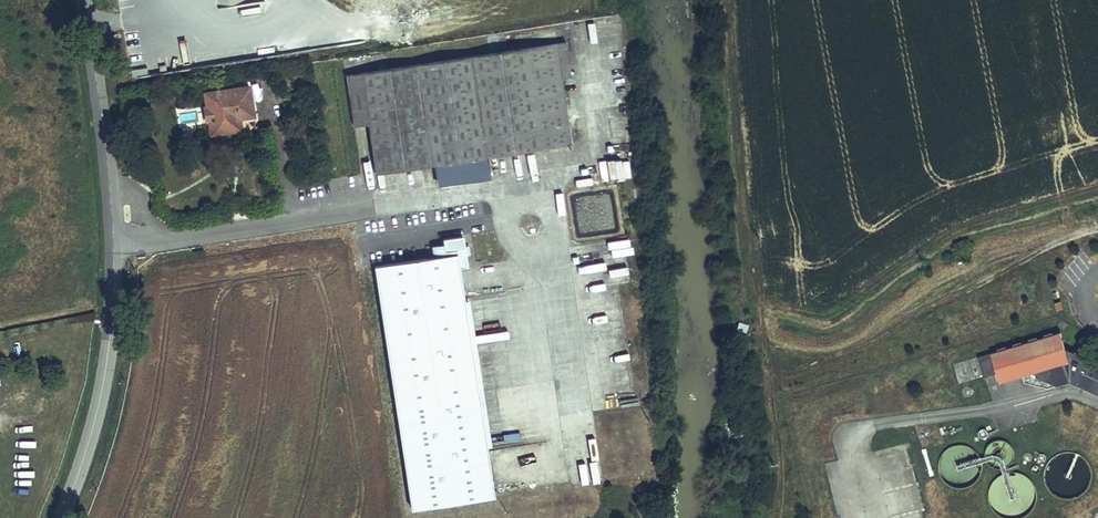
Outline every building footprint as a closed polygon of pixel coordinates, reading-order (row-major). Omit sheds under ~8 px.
[(552,25),(362,54),(369,101),(379,158),(436,149),(438,166),(443,167),(444,173),(451,172),(451,168),(489,162),(486,144),(569,131),(556,50),(569,48),(567,33),(554,35),(552,25)] [(346,56),(353,104),(369,101),(362,54),(346,56)] [(243,95),(258,93),(256,71),(212,76),(213,88),(206,88),(208,107),(215,106),(216,116),(245,113),(244,103),(243,95)] [(243,95),(244,103),(259,102),(258,93),(243,95)] [(242,125),(254,125),(254,116),(242,116),(242,125)] [(437,245),(375,254),(409,493),(495,482),(464,255),(471,254),(467,226),(446,228),(447,233),(436,234),(437,245)] [(1066,338),(1063,332),(981,357),(987,377),(1001,373),(1004,382),(1026,375),(1038,371),(1041,378),(1055,382),(1072,377),(1068,362),(1061,340),(1066,338)] [(1061,340),(1068,362),(1072,361),(1066,338),(1061,340)] [(1038,371),(1026,375),(1028,382),(1051,388),(1074,381),(1072,377),(1055,382),(1041,378),(1038,371)] [(585,463),(586,481),(600,480),(599,462),(585,463)]
